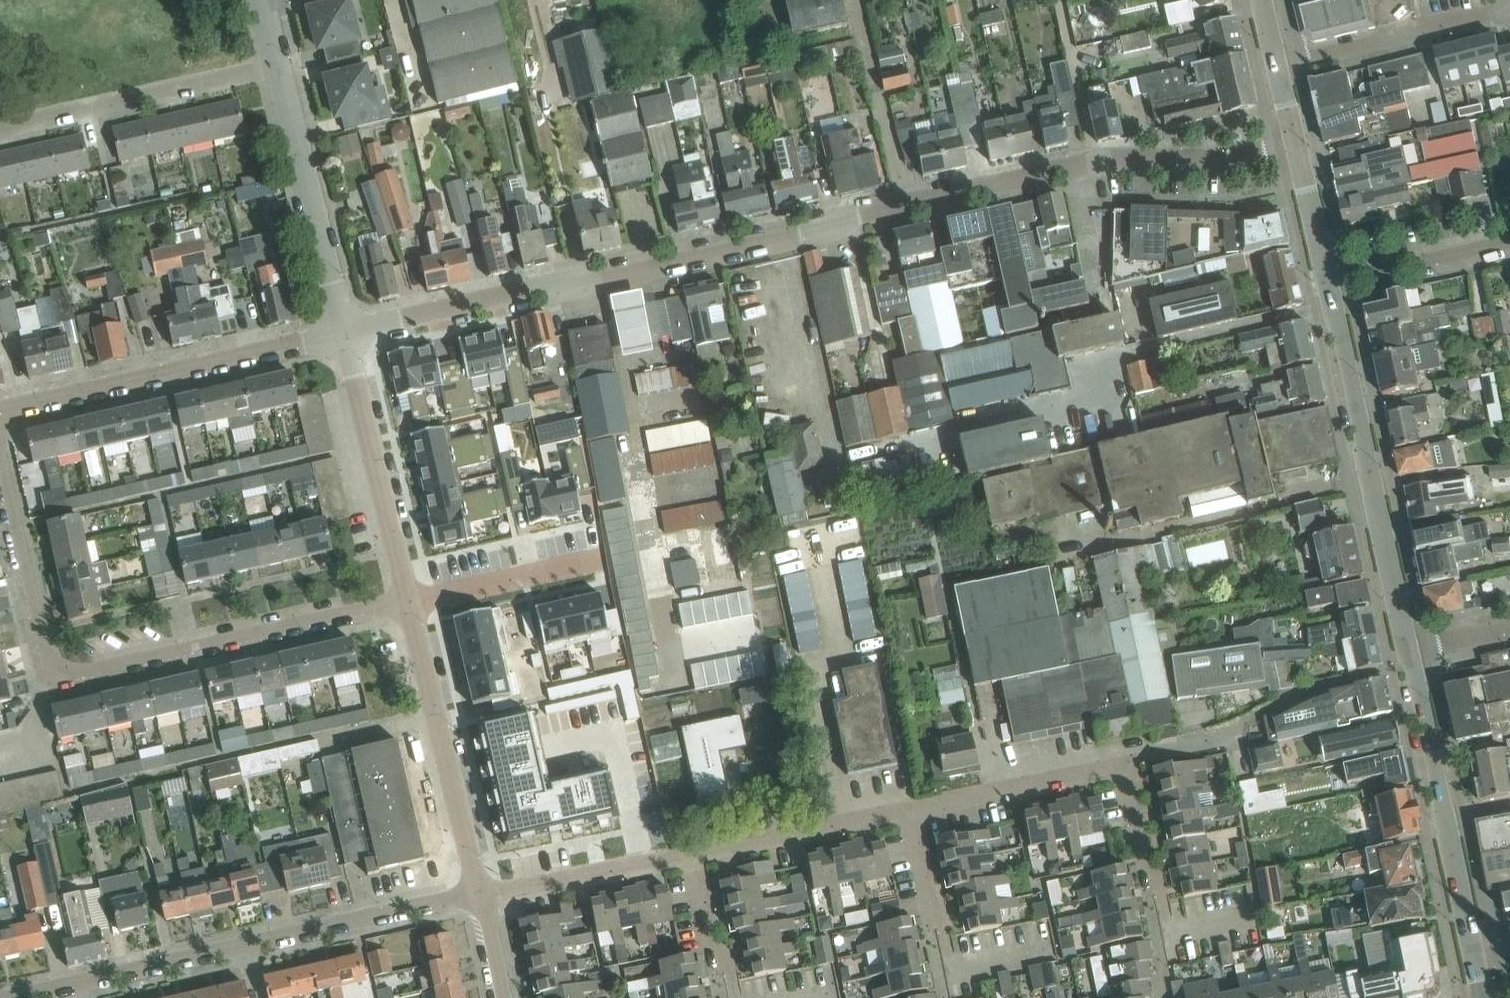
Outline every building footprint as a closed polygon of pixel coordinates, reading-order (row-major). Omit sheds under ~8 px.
[(413,28),(419,27),(439,103),(517,84),(495,0),(406,0),(413,28)] [(773,0),(744,6),(749,28),(750,34),(752,43),(752,47),(827,31),(832,30),(847,27),(841,1),(841,0),(772,0),(773,0)] [(1189,0),(1164,6),(1169,27),(1194,21),(1192,10),(1231,0),(1189,0)] [(1306,38),(1314,43),(1375,28),(1368,0),(1313,0),(1294,5),(1302,35),(1306,38)] [(329,46),(333,62),(360,55),(347,2),(324,8),(322,2),(308,5),(304,13),(308,27),(313,25),(319,48),(329,46)] [(979,15),(982,27),(1004,23),(1001,10),(979,15)] [(1205,33),(1164,42),(1168,59),(1201,52),(1201,53),(1192,55),(1194,66),(1204,64),(1204,66),(1244,57),(1243,51),(1235,20),(1235,17),(1215,22),(1203,25),(1205,33)] [(582,62),(591,99),(621,92),(606,30),(554,43),(560,67),(582,62)] [(1147,30),(1120,37),(1124,53),(1151,47),(1147,30)] [(1494,36),(1474,41),(1484,79),(1504,74),(1494,36)] [(1494,36),(1504,74),(1506,82),(1509,81),(1509,49),(1499,52),(1495,36),(1494,36)] [(1474,41),(1455,46),(1464,84),(1484,79),(1474,41)] [(855,42),(825,49),(827,58),(857,51),(855,42)] [(1455,46),(1434,51),(1444,89),(1464,84),(1455,46)] [(825,49),(793,56),(796,69),(800,68),(799,65),(827,58),(825,49)] [(902,53),(877,58),(880,73),(905,67),(902,53)] [(1430,86),(1427,74),(1427,72),(1422,54),(1368,68),(1372,82),(1363,85),(1360,89),(1361,93),(1374,90),(1376,99),(1404,92),(1430,86)] [(370,93),(360,55),(333,62),(337,77),(327,79),(336,116),(353,112),(357,127),(388,120),(380,91),(370,93)] [(793,56),(764,63),(766,74),(767,76),(796,69),(793,56)] [(1143,96),(1149,95),(1164,91),(1164,90),(1194,83),(1196,87),(1201,86),(1205,102),(1208,118),(1256,107),(1247,71),(1249,68),(1247,61),(1245,59),(1244,57),(1201,66),(1177,71),(1177,69),(1139,78),(1143,96)] [(763,60),(739,66),(742,79),(766,74),(764,63),(763,60)] [(1076,102),(1067,62),(1049,66),(1058,105),(1076,102)] [(742,79),(739,66),(717,71),(720,86),(742,81),(742,79)] [(1106,68),(1095,71),(1098,86),(1107,84),(1110,83),(1106,68)] [(906,69),(880,75),(884,90),(910,85),(906,69)] [(690,72),(663,77),(667,93),(670,105),(697,98),(690,72)] [(1353,95),(1347,73),(1312,82),(1319,111),(1376,99),(1374,90),(1361,93),(1353,95)] [(972,83),(960,85),(969,125),(981,122),(972,83)] [(1164,91),(1149,95),(1155,121),(1164,119),(1166,127),(1208,118),(1205,102),(1201,86),(1196,87),(1194,83),(1164,90),(1164,91)] [(1098,86),(1086,89),(1091,109),(1090,110),(1098,143),(1119,138),(1107,84),(1098,86)] [(969,125),(960,85),(948,88),(957,127),(969,125)] [(1413,133),(1404,92),(1376,99),(1319,111),(1326,144),(1368,134),(1369,143),(1413,133)] [(639,100),(646,129),(674,121),(670,105),(667,93),(639,100)] [(630,94),(589,104),(610,186),(650,176),(630,94)] [(237,100),(206,107),(213,140),(244,133),(237,100)] [(1022,103),(1024,113),(1036,110),(1034,101),(1022,103)] [(1481,103),(1469,106),(1471,113),(1483,110),(1481,103)] [(468,105),(444,111),(448,126),(472,120),(468,105)] [(1469,106),(1457,108),(1459,116),(1471,113),(1469,106)] [(206,107),(175,114),(182,147),(213,140),(206,107)] [(1037,114),(1041,130),(1045,149),(1068,144),(1060,109),(1037,114)] [(175,114),(144,121),(152,154),(182,147),(175,114)] [(1026,116),(1003,121),(1011,157),(1033,152),(1026,116)] [(1408,188),(1449,178),(1474,172),(1479,197),(1486,195),(1482,176),(1469,120),(1413,133),(1369,143),(1339,150),(1339,151),(1355,147),(1358,159),(1332,164),(1336,179),(1335,179),(1340,204),(1408,188)] [(152,154),(144,121),(113,128),(120,161),(152,154)] [(1011,157),(1003,121),(982,126),(990,162),(1011,157)] [(1480,125),(1485,153),(1502,149),(1496,122),(1480,125)] [(896,131),(899,140),(914,136),(912,128),(896,131)] [(859,130),(844,133),(858,191),(863,190),(864,192),(877,189),(877,187),(883,186),(876,155),(865,157),(859,130)] [(734,152),(735,152),(729,131),(715,134),(728,191),(721,192),(727,222),(747,217),(734,152)] [(958,131),(936,136),(944,172),(966,167),(958,131)] [(858,191),(844,133),(823,138),(830,164),(827,165),(830,177),(834,197),(841,195),(841,197),(855,194),(854,192),(858,191)] [(82,135),(51,142),(58,175),(89,168),(82,135)] [(944,172),(936,136),(914,140),(923,177),(944,172)] [(796,139),(783,142),(797,206),(819,200),(812,171),(804,173),(796,139)] [(51,142),(20,149),(27,182),(58,175),(51,142)] [(797,206),(783,142),(770,145),(777,179),(769,181),(776,210),(797,206)] [(381,145),(367,148),(372,169),(385,166),(381,145)] [(0,154),(0,188),(27,182),(20,149),(0,154)] [(746,149),(735,152),(734,152),(747,217),(770,212),(763,182),(754,184),(746,149)] [(698,161),(684,164),(699,228),(721,223),(715,194),(707,196),(698,161)] [(699,228),(684,164),(671,167),(680,202),(672,204),(679,233),(699,228)] [(375,179),(375,180),(381,196),(393,234),(415,227),(395,169),(374,176),(375,179)] [(1474,172),(1449,178),(1454,202),(1479,197),(1474,172)] [(240,179),(242,188),(256,185),(254,175),(240,179)] [(263,184),(265,195),(276,192),(274,181),(263,184)] [(455,210),(460,226),(474,222),(464,181),(448,185),(455,210)] [(511,213),(524,269),(548,263),(545,248),(557,245),(554,229),(534,234),(528,207),(528,208),(524,190),(516,192),(512,193),(510,182),(502,184),(508,213),(511,213)] [(1408,188),(1340,204),(1346,227),(1380,219),(1379,218),(1382,217),(1385,210),(1384,208),(1411,202),(1408,188)] [(1029,292),(1053,288),(1049,269),(1050,269),(1045,250),(1049,249),(1049,252),(1073,247),(1061,195),(1010,207),(1029,292)] [(116,198),(117,207),(130,204),(128,196),(116,198)] [(381,196),(366,200),(379,238),(393,234),(381,196)] [(469,200),(483,258),(488,277),(509,272),(504,254),(514,251),(511,238),(499,241),(495,225),(497,224),(497,223),(487,225),(481,197),(469,200)] [(111,208),(109,200),(97,203),(99,211),(111,208)] [(581,236),(585,255),(620,246),(616,227),(612,211),(592,216),(589,200),(573,204),(577,219),(574,220),(578,237),(581,236)] [(1032,305),(1029,292),(1010,207),(986,213),(1001,280),(961,289),(958,275),(945,278),(946,283),(909,292),(914,317),(898,320),(907,358),(1006,335),(1017,333),(1038,328),(1035,316),(1033,305),(1032,305)] [(1239,215),(1167,212),(1167,209),(1130,208),(1130,211),(1114,211),(1111,286),(1127,283),(1289,245),(1281,212),(1251,219),(1251,220),(1239,221),(1239,215)] [(428,213),(431,229),(440,227),(438,214),(437,212),(432,213),(428,213)] [(153,213),(144,215),(146,225),(155,223),(153,213)] [(952,248),(939,251),(942,266),(945,278),(958,275),(961,289),(1001,280),(986,213),(946,222),(952,248)] [(891,282),(878,285),(886,323),(898,320),(914,317),(909,292),(946,283),(945,278),(942,266),(921,270),(918,256),(935,253),(933,245),(929,225),(894,233),(903,275),(890,278),(891,282)] [(431,229),(432,234),(435,245),(439,245),(444,244),(444,242),(440,227),(431,229)] [(48,232),(34,235),(37,246),(50,243),(48,232)] [(435,245),(432,234),(424,236),(429,259),(421,260),(427,290),(448,286),(439,245),(435,245)] [(290,321),(270,235),(239,242),(246,275),(255,273),(263,307),(267,326),(290,321)] [(202,238),(176,244),(197,342),(222,336),(215,304),(204,306),(195,268),(209,265),(202,238)] [(444,244),(439,245),(448,286),(471,281),(462,238),(444,242),(444,244)] [(197,342),(176,244),(151,250),(157,277),(168,274),(177,312),(166,315),(173,347),(197,342)] [(373,278),(379,301),(400,297),(392,264),(385,266),(380,245),(359,250),(366,280),(373,278)] [(819,250),(804,254),(805,255),(809,273),(825,346),(871,336),(856,268),(824,275),(819,250)] [(1290,250),(1261,257),(1274,311),(1303,305),(1290,250)] [(1083,278),(1080,264),(1070,266),(1073,280),(1083,278)] [(88,288),(106,284),(109,300),(125,297),(117,270),(85,277),(88,288)] [(726,320),(722,306),(717,281),(683,288),(688,314),(689,314),(698,355),(717,351),(711,324),(726,320)] [(1033,305),(1035,316),(1061,311),(1088,305),(1084,282),(1053,288),(1029,292),(1032,305),(1033,305)] [(1149,302),(1157,338),(1235,320),(1227,284),(1149,302)] [(65,287),(50,290),(58,324),(76,320),(65,287)] [(607,294),(621,356),(651,349),(639,288),(607,294)] [(1364,308),(1369,333),(1383,330),(1384,331),(1402,327),(1402,326),(1404,326),(1404,324),(1434,318),(1436,328),(1450,325),(1446,304),(1430,308),(1430,307),(1410,311),(1406,289),(1388,292),(1390,302),(1364,308)] [(140,293),(128,297),(136,322),(148,318),(140,293)] [(682,293),(668,296),(663,297),(673,343),(692,339),(682,293)] [(16,312),(13,301),(0,304),(0,327),(3,336),(20,332),(16,312)] [(90,343),(97,342),(101,363),(126,358),(121,339),(125,338),(117,303),(101,306),(106,328),(88,332),(90,343)] [(1509,336),(1509,332),(1505,311),(1494,314),(1499,338),(1509,336)] [(527,334),(523,335),(528,355),(532,372),(546,369),(541,348),(554,345),(551,332),(547,313),(523,318),(524,319),(527,334)] [(910,434),(957,423),(954,411),(1028,395),(1029,398),(1070,388),(1063,359),(1122,346),(1115,316),(1018,337),(1017,333),(1006,335),(907,358),(894,361),(899,387),(910,433),(910,434)] [(1492,316),(1481,318),(1486,338),(1496,336),(1492,316)] [(1369,333),(1375,358),(1406,351),(1442,343),(1442,342),(1438,342),(1435,328),(1436,328),(1434,318),(1404,324),(1404,326),(1402,326),(1402,327),(1384,331),(1383,330),(1369,333)] [(1486,338),(1481,318),(1471,319),(1472,326),(1458,329),(1461,343),(1486,338)] [(1238,337),(1242,354),(1265,348),(1270,370),(1315,360),(1306,321),(1238,337)] [(568,332),(572,352),(589,441),(628,433),(607,325),(568,332)] [(42,330),(44,340),(52,374),(73,370),(65,334),(64,335),(63,326),(42,330)] [(495,332),(479,335),(488,375),(505,371),(514,407),(530,403),(518,351),(504,354),(503,350),(499,330),(497,330),(498,331),(495,332)] [(52,374),(44,340),(32,342),(31,334),(20,336),(30,379),(52,374)] [(464,363),(451,366),(461,409),(474,406),(477,406),(470,379),(488,375),(479,335),(463,339),(460,340),(460,339),(458,339),(463,359),(464,363)] [(1406,351),(1375,358),(1383,395),(1402,391),(1420,387),(1416,372),(1421,371),(1417,351),(1443,346),(1442,343),(1406,351)] [(415,348),(413,349),(422,392),(424,391),(425,391),(424,389),(440,386),(446,413),(450,412),(461,409),(451,366),(439,369),(438,364),(434,345),(432,345),(432,346),(431,346),(417,349),(415,350),(415,348)] [(391,354),(387,354),(387,356),(388,356),(391,371),(389,371),(391,381),(394,381),(397,395),(396,396),(397,397),(408,395),(413,420),(416,419),(428,417),(430,416),(424,391),(422,392),(413,349),(412,349),(391,354)] [(1165,358),(1146,362),(1152,389),(1171,385),(1165,358)] [(696,362),(686,364),(690,385),(700,383),(696,362)] [(1152,389),(1146,362),(1128,366),(1134,393),(1152,389)] [(686,364),(675,366),(679,387),(690,385),(686,364)] [(675,366),(665,368),(669,389),(679,387),(675,366)] [(1288,380),(1271,384),(1260,386),(1262,397),(1253,399),(1257,417),(1324,402),(1316,366),(1287,372),(1288,380)] [(665,368),(655,370),(659,391),(669,389),(665,368)] [(655,370),(645,373),(649,393),(659,391),(655,370)] [(298,403),(297,398),(291,372),(268,377),(275,409),(298,403)] [(649,393),(645,373),(634,375),(638,395),(649,393)] [(252,414),(275,409),(268,377),(245,382),(252,414)] [(239,417),(252,414),(245,382),(222,388),(231,427),(241,425),(239,417)] [(558,387),(533,393),(535,403),(561,397),(558,387)] [(846,447),(910,433),(899,387),(867,395),(836,402),(846,447)] [(219,430),(231,427),(222,388),(199,393),(206,424),(217,422),(219,430)] [(1216,398),(1219,414),(1246,408),(1243,392),(1216,398)] [(181,430),(206,424),(199,393),(174,399),(181,430)] [(297,398),(298,403),(300,410),(323,404),(320,393),(297,398)] [(1425,395),(1385,404),(1387,414),(1387,415),(1394,450),(1421,444),(1417,423),(1431,420),(1425,395)] [(167,400),(143,406),(150,437),(174,432),(167,400)] [(1051,458),(982,473),(992,527),(1038,517),(1040,523),(1111,507),(1117,533),(1180,518),(1175,500),(1202,494),(1207,514),(1273,499),(1273,497),(1287,493),(1283,477),(1269,481),(1267,476),(1337,461),(1326,410),(1255,425),(1253,417),(1228,422),(1226,418),(1213,420),(1209,401),(1141,416),(1146,436),(1051,458)] [(300,410),(302,421),(326,416),(323,404),(300,410)] [(530,404),(514,407),(517,421),(533,418),(530,404)] [(143,406),(120,411),(127,442),(150,437),(143,406)] [(474,406),(461,409),(463,417),(475,414),(474,406)] [(461,409),(450,412),(451,420),(463,417),(461,409)] [(120,411),(97,416),(104,447),(127,442),(120,411)] [(97,416),(73,421),(80,453),(104,447),(97,416)] [(302,421),(305,433),(328,427),(326,416),(302,421)] [(428,417),(416,419),(418,427),(430,424),(428,417)] [(574,419),(552,424),(557,443),(579,439),(574,419)] [(707,419),(696,421),(701,442),(711,440),(707,419)] [(1042,419),(959,438),(967,476),(969,476),(982,473),(1051,458),(1043,421),(1042,419)] [(73,421),(51,426),(58,457),(80,453),(73,421)] [(696,421),(686,423),(690,444),(701,442),(696,421)] [(686,423),(676,425),(680,446),(690,444),(686,423)] [(825,466),(815,423),(789,428),(793,449),(767,455),(782,517),(809,512),(800,471),(825,466)] [(676,425),(666,427),(670,448),(680,446),(676,425)] [(58,457),(51,426),(26,432),(33,463),(45,461),(48,476),(61,474),(57,458),(58,457)] [(305,433),(308,444),(331,439),(328,427),(305,433)] [(412,440),(410,441),(412,451),(415,450),(417,460),(417,463),(484,448),(481,436),(481,434),(451,441),(448,427),(410,435),(411,437),(412,440)] [(666,427),(655,429),(660,450),(670,448),(666,427)] [(660,450),(655,429),(645,431),(649,452),(660,450)] [(496,436),(500,455),(512,453),(507,433),(496,436)] [(489,434),(481,436),(484,448),(492,446),(489,434)] [(1440,438),(1443,449),(1461,445),(1458,434),(1440,438)] [(589,442),(592,454),(616,449),(614,437),(589,442)] [(331,439),(308,444),(310,456),(333,451),(331,439)] [(711,443),(701,445),(705,465),(715,463),(711,443)] [(701,445),(691,447),(695,467),(705,465),(701,445)] [(1400,477),(1420,473),(1439,469),(1434,445),(1395,453),(1400,477)] [(303,446),(284,450),(287,461),(305,456),(303,446)] [(492,446),(484,448),(486,460),(495,458),(492,446)] [(570,475),(546,480),(555,519),(557,519),(556,517),(558,517),(567,515),(568,517),(577,515),(577,512),(580,512),(582,512),(579,498),(577,493),(591,490),(581,446),(565,450),(570,475)] [(691,447),(680,449),(684,469),(695,467),(691,447)] [(728,447),(720,449),(722,462),(731,460),(728,447)] [(484,448),(417,463),(418,466),(420,476),(418,477),(420,487),(423,486),(424,490),(460,482),(457,469),(487,462),(486,460),(484,448)] [(592,454),(594,466),(619,461),(616,449),(592,454)] [(680,449),(670,451),(674,471),(684,469),(680,449)] [(284,450),(262,455),(264,466),(287,461),(284,450)] [(670,451),(660,453),(664,473),(674,471),(670,451)] [(516,452),(500,455),(512,508),(525,505),(527,511),(529,523),(529,525),(535,524),(552,520),(555,519),(546,480),(524,485),(516,452)] [(664,473),(660,453),(649,455),(653,475),(664,473)] [(909,453),(861,464),(868,493),(915,482),(909,453)] [(262,455),(238,460),(241,471),(264,466),(262,455)] [(312,464),(314,475),(315,476),(338,470),(335,459),(312,464)] [(238,460),(216,465),(218,476),(241,471),(238,460)] [(594,466),(596,478),(621,474),(619,461),(594,466)] [(291,480),(314,475),(312,464),(288,469),(291,480)] [(1489,466),(1490,479),(1509,477),(1509,464),(1489,466)] [(205,468),(190,471),(193,482),(208,478),(217,476),(214,466),(205,468)] [(267,486),(291,480),(288,469),(264,475),(267,486)] [(315,476),(317,487),(341,482),(338,470),(315,476)] [(183,473),(160,479),(162,489),(185,484),(183,473)] [(596,478),(599,490),(623,486),(621,474),(596,478)] [(243,491),(267,486),(264,475),(241,480),(243,491)] [(1410,522),(1411,522),(1445,518),(1445,516),(1443,506),(1473,502),(1470,478),(1405,488),(1410,522)] [(160,479),(136,484),(139,495),(162,489),(160,479)] [(217,497),(243,491),(241,480),(215,486),(217,497)] [(317,487),(320,499),(343,493),(341,482),(317,487)] [(460,482),(424,490),(425,495),(427,505),(424,505),(427,515),(429,515),(429,516),(428,516),(428,518),(496,503),(493,490),(493,488),(463,495),(460,482)] [(136,484),(113,489),(116,500),(139,495),(136,484)] [(193,502),(217,497),(215,486),(191,491),(193,502)] [(623,486),(599,490),(601,502),(626,498),(623,486)] [(70,510),(67,500),(64,488),(40,493),(46,516),(70,510)] [(113,489),(90,494),(92,505),(116,500),(113,489)] [(501,489),(493,490),(496,503),(504,501),(501,489)] [(169,508),(193,502),(191,491),(166,497),(169,508)] [(320,499),(323,510),(346,505),(343,493),(320,499)] [(90,494),(67,500),(70,510),(92,505),(90,494)] [(148,501),(153,524),(153,525),(164,522),(159,498),(148,501)] [(722,500),(713,501),(716,522),(727,520),(722,500)] [(504,501),(496,503),(499,514),(507,513),(504,501)] [(713,501),(702,503),(706,524),(716,522),(713,501)] [(1295,507),(1301,533),(1327,527),(1321,501),(1295,507)] [(138,502),(125,504),(126,511),(134,510),(136,521),(142,520),(138,502)] [(496,503),(428,518),(429,521),(433,542),(435,547),(436,547),(436,546),(446,544),(447,546),(457,544),(456,541),(467,539),(467,540),(468,539),(473,538),(470,524),(499,517),(499,514),(496,503)] [(702,503),(692,505),(696,526),(706,524),(702,503)] [(323,510),(325,519),(325,522),(349,517),(346,505),(323,510)] [(692,505),(682,507),(686,528),(696,526),(692,505)] [(628,518),(626,507),(602,511),(604,523),(628,518)] [(682,507),(672,509),(675,530),(686,528),(682,507)] [(675,530),(672,509),(661,511),(665,532),(675,530)] [(1418,557),(1486,542),(1491,541),(1487,524),(1463,529),(1459,515),(1445,516),(1445,518),(1411,522),(1413,535),(1418,557)] [(47,523),(53,547),(85,540),(79,516),(47,523)] [(630,529),(628,518),(604,523),(607,534),(630,529)] [(325,519),(300,525),(308,557),(332,551),(325,522),(325,519)] [(156,537),(159,549),(170,547),(164,522),(153,525),(153,524),(137,528),(140,541),(156,537)] [(300,525),(277,530),(284,562),(308,557),(300,525)] [(1296,597),(1304,595),(1326,589),(1325,585),(1362,577),(1351,527),(1307,536),(1308,539),(1303,550),(1305,556),(1313,562),(1319,561),(1323,579),(1304,583),(1303,577),(1283,581),(1287,598),(1296,597)] [(632,541),(630,529),(607,534),(609,545),(632,541)] [(277,530),(253,535),(260,568),(284,562),(277,530)] [(253,535),(227,541),(235,573),(260,568),(253,535)] [(1493,554),(1509,552),(1509,551),(1509,539),(1492,541),(1493,554)] [(53,547),(58,571),(90,564),(85,540),(53,547)] [(227,541),(203,547),(210,579),(235,573),(227,541)] [(634,552),(632,541),(609,545),(611,557),(634,552)] [(1486,542),(1418,557),(1425,587),(1459,580),(1456,565),(1484,559),(1481,548),(1487,547),(1486,542)] [(1074,563),(1085,613),(1104,609),(1108,624),(1152,615),(1144,578),(1147,577),(1158,575),(1152,546),(1074,563)] [(159,549),(164,574),(175,571),(170,547),(159,549)] [(210,579),(203,547),(179,552),(186,584),(210,579)] [(144,552),(150,577),(152,576),(164,574),(159,549),(144,552)] [(637,563),(634,552),(611,557),(613,568),(637,563)] [(670,563),(673,576),(697,571),(695,558),(670,563)] [(58,571),(64,596),(96,589),(111,585),(106,561),(91,565),(90,564),(58,571)] [(639,575),(637,563),(613,568),(615,579),(639,575)] [(1068,667),(1058,618),(1048,568),(954,588),(970,667),(974,687),(1001,681),(1014,743),(1094,727),(1081,664),(1068,667)] [(175,571),(164,574),(152,576),(158,601),(181,596),(175,571)] [(697,571),(673,576),(675,588),(700,583),(697,571)] [(1162,574),(1158,575),(1147,577),(1153,605),(1168,602),(1162,574)] [(641,586),(639,575),(615,579),(618,590),(641,586)] [(939,575),(919,579),(923,600),(943,596),(939,575)] [(1460,584),(1426,591),(1431,618),(1476,608),(1482,607),(1481,599),(1471,601),(1470,596),(1473,592),(1472,584),(1467,581),(1459,583),(1460,584)] [(1326,589),(1304,595),(1308,612),(1337,606),(1338,611),(1349,609),(1368,605),(1363,582),(1326,589)] [(643,597),(641,586),(618,590),(620,602),(643,597)] [(96,589),(64,596),(69,621),(102,614),(96,589)] [(754,614),(749,591),(737,593),(742,617),(754,614)] [(737,593),(726,596),(730,619),(742,617),(737,593)] [(600,594),(578,599),(589,646),(611,641),(600,594)] [(730,619),(726,596),(714,598),(718,621),(730,619)] [(646,608),(643,597),(620,602),(622,613),(646,608)] [(718,621),(714,598),(702,600),(707,624),(718,621)] [(578,599),(557,604),(568,651),(569,650),(568,646),(587,641),(588,646),(589,646),(578,599)] [(707,624),(702,600),(690,602),(695,626),(707,624)] [(695,626),(690,602),(678,605),(683,628),(695,626)] [(557,604),(535,609),(546,656),(568,651),(557,604)] [(500,608),(453,619),(458,641),(505,630),(500,608)] [(648,620),(646,608),(622,613),(624,624),(648,620)] [(1085,613),(1058,618),(1068,667),(1081,664),(1094,727),(1097,742),(1151,730),(1153,742),(1178,737),(1170,701),(1160,654),(1152,615),(1108,624),(1104,609),(1085,613)] [(1310,646),(1325,646),(1331,645),(1330,644),(1337,643),(1351,640),(1352,643),(1376,638),(1374,631),(1369,609),(1350,613),(1338,615),(1340,625),(1310,632),(1310,646)] [(530,612),(521,614),(524,626),(533,624),(530,612)] [(650,631),(648,620),(624,624),(626,636),(650,631)] [(1233,631),(1234,643),(1258,640),(1258,630),(1258,622),(1248,629),(1233,631)] [(533,624),(524,626),(527,638),(535,636),(533,624)] [(1275,648),(1274,627),(1258,630),(1258,640),(1259,649),(1260,649),(1264,648),(1275,648)] [(505,630),(458,641),(463,662),(510,651),(505,630)] [(652,642),(650,631),(626,636),(627,637),(629,637),(631,647),(652,642)] [(1351,640),(1337,643),(1330,644),(1331,645),(1325,646),(1327,659),(1344,655),(1348,673),(1381,665),(1376,638),(1352,643),(1351,640)] [(334,677),(358,671),(351,639),(326,645),(334,677)] [(1160,654),(1170,701),(1196,697),(1265,688),(1261,660),(1260,649),(1259,649),(1258,640),(1234,643),(1178,651),(1162,653),(1160,654)] [(654,654),(652,642),(631,647),(633,658),(654,654)] [(334,677),(326,645),(302,650),(310,682),(334,677)] [(1271,660),(1285,659),(1310,657),(1309,646),(1293,647),(1275,648),(1264,648),(1260,649),(1261,660),(1271,660)] [(310,682),(302,650),(278,656),(286,688),(310,682)] [(510,651),(463,662),(468,683),(510,673),(505,654),(510,653),(510,651)] [(761,651),(749,654),(754,677),(766,675),(761,651)] [(1508,743),(1509,742),(1509,651),(1487,656),(1489,666),(1484,667),(1484,668),(1462,673),(1459,681),(1460,684),(1446,687),(1458,743),(1492,735),(1495,745),(1508,743)] [(539,654),(531,656),(534,668),(542,666),(539,654)] [(657,665),(654,654),(633,658),(635,669),(657,665)] [(749,654),(738,656),(742,680),(754,677),(749,654)] [(278,656),(254,661),(261,693),(276,690),(278,700),(288,697),(286,688),(278,656)] [(738,656),(726,658),(730,682),(742,680),(738,656)] [(726,658),(714,661),(719,684),(730,682),(726,658)] [(1271,661),(1278,691),(1280,690),(1280,689),(1291,687),(1285,659),(1271,660),(1271,661)] [(1261,660),(1265,688),(1269,687),(1269,692),(1278,691),(1271,661),(1271,660),(1261,660)] [(261,693),(254,661),(230,667),(237,699),(261,693)] [(714,661),(702,663),(707,687),(719,684),(714,661)] [(629,662),(616,665),(618,673),(630,670),(629,662)] [(702,663),(690,665),(695,689),(707,687),(702,663)] [(659,676),(657,665),(635,669),(637,680),(649,678),(659,676)] [(848,700),(833,703),(848,775),(897,765),(876,665),(842,672),(848,700)] [(542,666),(534,668),(537,680),(545,678),(542,666)] [(584,666),(572,669),(574,677),(586,674),(584,666)] [(237,699),(230,667),(205,672),(213,704),(237,699)] [(572,669),(560,672),(562,680),(574,677),(572,669)] [(510,673),(468,683),(473,705),(491,701),(494,713),(520,707),(517,695),(515,695),(510,673)] [(11,700),(6,674),(0,675),(0,703),(11,700)] [(205,706),(198,674),(173,679),(180,712),(205,706)] [(616,674),(607,676),(609,686),(618,684),(616,674)] [(607,676),(598,678),(601,688),(609,686),(607,676)] [(1269,743),(1277,742),(1335,729),(1330,706),(1352,701),(1356,720),(1392,713),(1384,677),(1327,691),(1309,697),(1272,716),(1266,719),(1271,742),(1268,742),(1269,743)] [(598,678),(590,680),(592,690),(601,688),(598,678)] [(651,689),(649,678),(637,680),(639,692),(651,689)] [(936,682),(941,706),(965,701),(960,678),(936,682)] [(180,712),(173,679),(149,685),(156,717),(180,712)] [(590,680),(581,682),(584,692),(592,690),(590,680)] [(581,682),(573,684),(575,694),(584,692),(581,682)] [(573,684),(564,686),(567,696),(575,694),(573,684)] [(771,684),(759,687),(762,702),(774,700),(771,684)] [(156,717),(149,685),(125,690),(132,723),(135,735),(146,733),(144,720),(156,717)] [(564,686),(556,688),(558,698),(567,696),(564,686)] [(556,688),(547,689),(550,700),(558,698),(556,688)] [(633,688),(621,690),(623,698),(635,695),(633,688)] [(132,723),(125,690),(101,696),(108,728),(132,723)] [(615,691),(603,694),(605,702),(617,699),(615,691)] [(603,694),(592,696),(593,704),(605,702),(603,694)] [(635,695),(623,698),(624,705),(636,703),(635,695)] [(108,728),(101,696),(77,701),(84,733),(108,728)] [(592,696),(580,699),(582,707),(593,704),(592,696)] [(580,699),(568,702),(570,710),(582,707),(580,699)] [(84,733),(77,701),(52,707),(59,739),(60,739),(84,733)] [(568,702),(557,704),(558,712),(570,710),(568,702)] [(636,703),(624,705),(626,713),(638,710),(636,703)] [(557,704),(545,707),(547,715),(558,712),(557,704)] [(367,709),(342,714),(345,726),(369,720),(367,709)] [(638,710),(626,713),(628,720),(640,718),(638,710)] [(525,713),(478,724),(482,740),(484,751),(488,768),(490,779),(494,796),(497,806),(501,823),(503,834),(505,845),(549,834),(550,836),(551,835),(551,834),(561,832),(561,833),(563,833),(563,831),(571,830),(582,827),(599,823),(610,821),(620,818),(610,774),(606,775),(551,787),(552,794),(547,795),(528,715),(528,712),(525,712),(525,713)] [(342,714),(318,720),(321,731),(345,726),(342,714)] [(681,727),(694,787),(698,806),(729,800),(721,760),(727,751),(747,747),(740,715),(681,727)] [(318,720),(295,725),(298,736),(321,731),(318,720)] [(1394,720),(1329,733),(1317,736),(1323,762),(1364,753),(1399,746),(1394,720)] [(288,726),(271,730),(273,742),(298,736),(295,725),(288,726)] [(271,730),(246,736),(249,747),(273,742),(271,730)] [(936,741),(939,759),(930,761),(934,780),(965,774),(964,768),(978,766),(971,734),(936,741)] [(249,747),(246,736),(222,741),(224,753),(249,747)] [(362,850),(362,851),(368,875),(380,872),(379,870),(425,860),(398,740),(351,751),(352,753),(374,848),(362,850)] [(318,741),(278,750),(281,762),(321,753),(318,741)] [(1277,742),(1269,743),(1248,748),(1253,774),(1283,767),(1277,742)] [(1476,777),(1509,771),(1509,742),(1508,743),(1509,750),(1472,756),(1476,777)] [(214,744),(189,749),(192,761),(217,755),(214,744)] [(189,749),(167,755),(169,766),(192,761),(189,749)] [(1400,751),(1381,755),(1379,756),(1379,757),(1342,765),(1346,784),(1382,776),(1385,789),(1389,789),(1408,784),(1401,751),(1400,751)] [(258,752),(239,756),(244,777),(263,773),(258,752)] [(112,754),(91,759),(94,771),(115,766),(112,754)] [(167,755),(142,760),(144,772),(169,766),(167,755)] [(1161,785),(1162,792),(1207,783),(1204,770),(1216,768),(1213,755),(1206,757),(1206,759),(1171,766),(1171,764),(1153,768),(1156,786),(1161,785)] [(239,756),(207,764),(209,775),(213,790),(214,790),(213,787),(232,782),(232,784),(245,781),(244,777),(239,756)] [(335,756),(327,758),(350,859),(357,857),(335,756)] [(142,760),(118,766),(121,777),(144,772),(142,760)] [(309,762),(313,777),(325,775),(322,760),(309,762)] [(96,783),(94,771),(87,773),(85,762),(67,767),(72,788),(96,783)] [(209,775),(207,764),(188,768),(190,778),(190,779),(194,799),(203,797),(198,777),(209,775)] [(115,766),(94,771),(96,783),(121,777),(118,766),(115,766)] [(46,774),(52,803),(65,800),(58,771),(46,774)] [(1476,777),(1480,802),(1509,796),(1509,771),(1476,777)] [(34,776),(41,806),(52,803),(46,774),(34,776)] [(23,779),(29,808),(41,806),(34,776),(23,779)] [(1256,778),(1239,782),(1245,816),(1287,807),(1283,790),(1259,795),(1256,778)] [(11,782),(17,811),(29,808),(23,779),(11,782)] [(5,814),(17,811),(11,782),(0,784),(0,793),(5,814)] [(1166,808),(1167,816),(1200,809),(1197,795),(1212,792),(1210,782),(1207,783),(1162,792),(1162,793),(1158,794),(1161,809),(1166,808)] [(80,795),(87,824),(133,812),(126,783),(80,795)] [(132,788),(137,811),(151,808),(146,785),(132,788)] [(1361,790),(1363,797),(1373,794),(1372,788),(1361,790)] [(1410,791),(1374,798),(1369,804),(1371,812),(1378,813),(1360,817),(1366,845),(1381,842),(1419,834),(1418,830),(1420,829),(1413,794),(1411,795),(1410,791)] [(1086,793),(1071,796),(1079,837),(1107,832),(1100,799),(1088,801),(1086,793)] [(1056,808),(1049,809),(1055,842),(1069,839),(1072,854),(1082,852),(1079,837),(1071,796),(1069,797),(1069,800),(1056,803),(1056,808)] [(1055,842),(1049,809),(1048,809),(1047,805),(1032,808),(1033,813),(1024,814),(1030,847),(1045,844),(1048,859),(1058,857),(1055,842)] [(1170,832),(1172,839),(1205,833),(1202,819),(1217,816),(1215,806),(1200,810),(1200,809),(1167,816),(1163,817),(1166,833),(1170,832)] [(1483,858),(1509,853),(1509,816),(1476,822),(1481,845),(1483,858)] [(45,818),(31,821),(36,842),(49,839),(45,818)] [(944,855),(945,862),(978,855),(975,843),(991,840),(989,830),(954,837),(954,834),(936,838),(939,856),(944,855)] [(1176,857),(1178,868),(1211,862),(1205,833),(1172,839),(1172,840),(1164,841),(1167,859),(1176,857)] [(219,881),(209,884),(215,909),(236,905),(237,909),(239,909),(225,847),(223,847),(221,836),(222,836),(221,834),(220,835),(224,850),(215,852),(218,866),(215,866),(219,881)] [(316,850),(302,854),(310,888),(330,883),(329,878),(339,876),(339,877),(341,877),(331,834),(313,838),(316,850)] [(870,837),(854,840),(862,881),(890,876),(884,843),(872,845),(870,837)] [(840,852),(832,853),(839,885),(852,882),(855,899),(865,897),(862,881),(854,840),(853,841),(853,844),(839,847),(840,852)] [(1235,842),(1238,856),(1247,855),(1244,840),(1235,842)] [(310,888),(302,854),(301,854),(298,841),(263,849),(271,887),(286,883),(288,893),(310,888)] [(48,842),(34,845),(36,857),(38,862),(48,907),(61,904),(60,896),(48,842)] [(1375,872),(1378,889),(1417,882),(1421,877),(1418,866),(1413,862),(1411,863),(1408,848),(1392,852),(1391,844),(1342,855),(1344,868),(1366,864),(1368,874),(1375,872)] [(233,845),(225,847),(239,909),(252,906),(251,901),(260,899),(253,867),(257,867),(254,854),(252,855),(252,853),(251,850),(249,848),(246,847),(244,847),(234,850),(233,845)] [(839,885),(832,853),(831,849),(816,852),(817,857),(807,858),(814,890),(829,887),(832,904),(842,901),(839,885)] [(951,888),(955,887),(955,885),(983,880),(997,877),(994,863),(996,863),(994,852),(978,855),(945,862),(945,863),(941,864),(944,879),(949,878),(951,888)] [(1503,890),(1509,888),(1509,853),(1483,858),(1485,870),(1489,892),(1503,890)] [(1247,855),(1238,856),(1238,857),(1240,866),(1240,868),(1250,866),(1247,855)] [(133,856),(125,864),(132,871),(140,864),(133,856)] [(38,862),(36,857),(16,861),(27,912),(48,907),(38,862)] [(196,886),(192,870),(190,870),(187,857),(177,859),(182,881),(183,881),(191,915),(198,913),(200,918),(214,915),(213,910),(215,909),(209,884),(196,886)] [(728,899),(730,906),(763,899),(760,886),(775,883),(771,861),(738,868),(740,880),(739,881),(738,878),(720,882),(724,900),(728,899)] [(167,877),(167,876),(164,862),(153,864),(157,880),(167,877)] [(1178,868),(1170,870),(1173,887),(1181,885),(1184,897),(1217,891),(1211,862),(1178,868)] [(1080,899),(1096,896),(1132,888),(1129,874),(1125,875),(1123,866),(1091,873),(1094,885),(1077,889),(1080,899)] [(112,901),(115,912),(119,931),(149,924),(145,905),(137,872),(122,875),(127,897),(112,901)] [(963,900),(964,907),(996,900),(996,899),(993,887),(1010,883),(1008,875),(997,877),(983,880),(955,885),(955,887),(958,901),(963,900)] [(183,881),(182,881),(158,886),(166,921),(191,915),(183,881)] [(636,884),(636,888),(644,926),(645,925),(673,920),(667,887),(655,889),(653,881),(636,884)] [(1348,909),(1334,912),(1337,929),(1367,924),(1368,926),(1369,925),(1370,925),(1370,928),(1422,918),(1418,899),(1420,899),(1420,897),(1423,894),(1422,887),(1418,885),(1417,882),(1363,892),(1366,909),(1352,912),(1352,911),(1349,912),(1348,909)] [(623,895),(615,897),(622,929),(635,926),(639,943),(648,941),(645,925),(644,926),(636,888),(622,891),(623,895)] [(1085,923),(1101,920),(1101,919),(1137,912),(1134,898),(1130,899),(1128,891),(1133,890),(1132,888),(1096,896),(1099,910),(1083,913),(1085,923)] [(1278,888),(1259,891),(1262,908),(1281,905),(1278,888)] [(61,937),(64,948),(68,967),(107,958),(100,929),(93,930),(89,916),(84,890),(60,896),(61,904),(69,936),(61,937)] [(805,891),(798,892),(800,903),(807,902),(805,891)] [(1061,891),(1049,893),(1051,905),(1063,902),(1061,891)] [(622,929),(615,897),(614,892),(599,896),(600,900),(591,902),(597,934),(612,931),(618,963),(628,961),(622,929)] [(996,900),(964,907),(965,908),(960,909),(963,924),(968,923),(970,933),(1001,926),(998,912),(1015,908),(1012,895),(996,899),(996,900)] [(733,923),(734,929),(775,921),(773,908),(781,906),(779,896),(763,899),(730,906),(730,907),(725,908),(728,923),(733,923)] [(901,915),(898,901),(871,906),(874,920),(901,915)] [(559,904),(561,915),(573,912),(570,902),(559,904)] [(1034,904),(1037,921),(1049,918),(1045,902),(1034,904)] [(528,938),(529,946),(562,939),(559,926),(575,922),(573,912),(561,915),(538,920),(538,917),(519,921),(523,939),(528,938)] [(856,912),(844,914),(846,926),(858,923),(856,912)] [(1101,919),(1101,920),(1104,933),(1087,937),(1090,948),(1123,941),(1142,937),(1139,921),(1134,922),(1133,914),(1137,913),(1137,912),(1101,919)] [(27,925),(16,927),(22,953),(44,948),(38,922),(36,915),(26,918),(27,925)] [(22,953),(16,927),(3,930),(0,916),(0,958),(22,953)] [(1070,916),(1058,919),(1060,927),(1072,924),(1070,916)] [(747,944),(749,952),(781,945),(779,932),(795,928),(793,917),(775,921),(734,929),(735,932),(740,931),(743,945),(747,944)] [(865,952),(882,948),(913,942),(914,943),(918,942),(915,927),(910,928),(908,919),(877,925),(880,939),(863,943),(865,952)] [(1391,945),(1402,997),(1435,997),(1437,997),(1440,992),(1441,986),(1439,980),(1435,958),(1436,958),(1433,941),(1432,935),(1425,936),(1422,923),(1404,927),(1407,941),(1391,945)] [(1391,945),(1389,930),(1362,936),(1362,937),(1367,936),(1369,944),(1365,945),(1371,974),(1360,976),(1358,971),(1344,973),(1346,983),(1349,997),(1402,997),(1391,945)] [(532,961),(534,969),(566,962),(564,949),(594,943),(592,933),(562,939),(529,946),(525,947),(528,962),(532,961)] [(426,964),(426,965),(456,959),(451,935),(418,942),(423,964),(426,964)] [(813,939),(819,965),(834,962),(829,936),(819,938),(813,939)] [(1305,997),(1338,997),(1333,972),(1311,977),(1308,959),(1306,959),(1301,939),(1298,940),(1293,941),(1298,961),(1301,979),(1305,997)] [(1234,963),(1232,953),(1230,941),(1218,943),(1222,965),(1234,963)] [(798,942),(781,945),(749,952),(744,953),(747,968),(752,967),(754,977),(786,970),(783,956),(800,952),(798,942)] [(887,971),(887,972),(918,966),(918,967),(923,966),(920,950),(915,951),(914,943),(913,942),(882,948),(885,963),(868,966),(870,975),(887,971)] [(1113,969),(1147,962),(1152,961),(1148,942),(1109,950),(1113,969)] [(368,953),(374,975),(392,972),(386,949),(368,953)] [(656,988),(696,980),(701,979),(698,963),(693,964),(691,955),(659,961),(662,976),(626,983),(629,993),(656,988)] [(1273,997),(1305,997),(1301,979),(1281,983),(1277,966),(1275,955),(1264,957),(1270,984),(1273,997)] [(336,961),(341,986),(344,997),(370,997),(372,997),(373,997),(368,975),(363,976),(359,956),(336,961)] [(436,987),(461,981),(456,959),(426,965),(428,975),(419,976),(422,989),(436,987)] [(537,985),(539,993),(571,986),(568,973),(584,969),(582,959),(566,962),(534,969),(529,970),(533,986),(537,985)] [(312,966),(318,992),(319,997),(344,997),(341,986),(336,961),(312,966)] [(1051,962),(1039,964),(1044,988),(1056,985),(1051,962)] [(1108,970),(1112,987),(1146,981),(1151,980),(1147,962),(1113,969),(1108,970)] [(1241,997),(1273,997),(1270,984),(1250,988),(1247,972),(1245,973),(1243,963),(1235,965),(1236,974),(1240,991),(1241,997)] [(1044,988),(1039,964),(1028,967),(1033,990),(1044,988)] [(312,966),(288,972),(294,997),(295,997),(318,992),(312,966)] [(887,972),(890,985),(872,989),(874,997),(884,997),(908,993),(928,989),(925,974),(920,975),(918,967),(918,966),(887,972)] [(599,971),(589,973),(590,981),(597,980),(601,979),(599,971)] [(1014,994),(1011,977),(1009,971),(998,973),(1002,997),(1014,994)] [(288,972),(265,977),(270,997),(296,997),(295,997),(294,997),(288,972)] [(1206,981),(1210,997),(1241,997),(1240,991),(1220,995),(1217,979),(1206,981)] [(582,993),(599,989),(597,980),(590,981),(571,986),(539,993),(539,994),(544,993),(545,997),(583,997),(582,993)] [(702,987),(698,988),(696,980),(656,988),(658,997),(705,997),(702,987)] [(438,997),(464,997),(461,981),(436,987),(438,997)] [(1146,981),(1112,987),(1107,988),(1109,997),(1149,997),(1146,981)] [(1206,981),(1202,982),(1182,986),(1185,997),(1210,997),(1206,981)] [(220,987),(222,997),(247,997),(243,982),(220,987)] [(378,997),(385,997),(394,996),(392,986),(376,989),(378,997)] [(196,993),(197,997),(222,997),(220,987),(196,993)]
